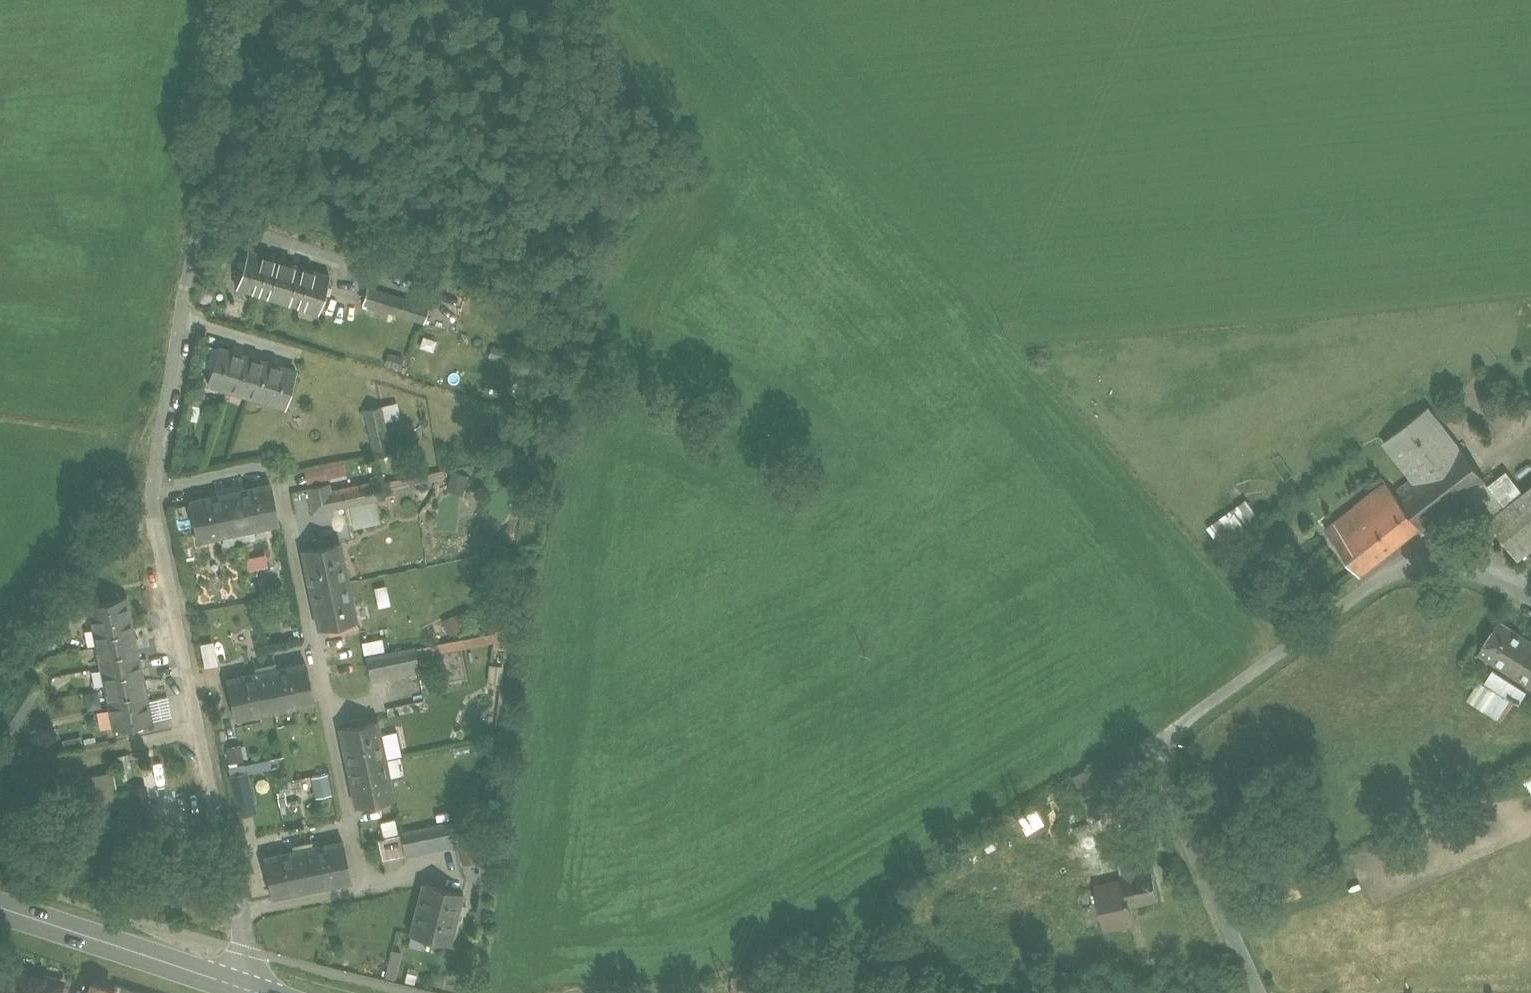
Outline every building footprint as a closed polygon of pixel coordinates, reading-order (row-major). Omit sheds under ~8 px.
[(257,293),(269,256),(248,250),(237,287),(257,293)] [(289,262),(269,256),(257,293),(277,299),(289,262)] [(309,269),(289,262),(277,299),(298,305),(309,269)] [(330,275),(309,269),(298,305),(318,312),(330,275)] [(424,322),(429,306),(367,287),(362,303),(424,322)] [(227,388),(238,354),(218,348),(207,382),(227,388)] [(257,359),(238,354),(227,388),(246,394),(257,359)] [(277,365),(257,359),(246,394),(266,400),(277,365)] [(296,371),(277,365),(266,400),(285,406),(296,371)] [(1350,560),(1442,490),(1461,514),(1476,502),(1514,551),(1530,538),(1530,468),(1505,488),(1496,495),(1491,488),(1424,401),(1380,435),(1399,460),(1361,488),(1320,520),(1350,560)] [(390,452),(381,406),(364,409),(374,455),(390,452)] [(312,485),(352,472),(347,459),(308,472),(312,485)] [(383,497),(380,480),(330,490),(329,483),(307,487),(312,512),(383,497)] [(238,531),(279,523),(271,483),(243,489),(241,483),(228,486),(238,531)] [(238,531),(228,486),(215,488),(217,494),(189,500),(197,540),(238,531)] [(1202,523),(1216,543),(1257,515),(1243,495),(1202,523)] [(310,590),(349,582),(340,541),(302,549),(310,590)] [(357,620),(349,582),(310,590),(318,628),(357,620)] [(92,625),(130,617),(126,596),(88,604),(92,625)] [(459,613),(447,617),(452,633),(464,629),(459,613)] [(130,617),(92,625),(97,646),(135,638),(130,617)] [(1501,620),(1480,652),(1530,685),(1530,639),(1501,620)] [(135,638),(97,646),(101,666),(139,659),(135,638)] [(219,639),(205,642),(209,665),(223,663),(219,639)] [(419,669),(415,647),(366,657),(371,679),(419,669)] [(139,659),(101,666),(105,687),(143,679),(139,659)] [(274,710),(314,702),(306,662),(276,668),(274,662),(264,664),(274,710)] [(274,710),(264,664),(254,666),(256,672),(226,678),(235,718),(274,710)] [(1529,692),(1489,666),(1481,678),(1521,704),(1529,692)] [(420,675),(433,686),(440,677),(426,667),(420,675)] [(143,679),(105,687),(110,708),(147,700),(143,679)] [(147,700),(110,708),(114,729),(152,721),(147,700)] [(385,759),(377,719),(339,727),(348,767),(385,759)] [(260,812),(253,772),(275,768),(273,759),(249,763),(246,743),(228,746),(240,816),(260,812)] [(288,756),(275,756),(275,775),(288,775),(288,756)] [(385,759),(348,767),(356,806),(394,798),(385,759)] [(120,806),(113,771),(86,776),(93,811),(120,806)] [(1527,791),(1530,789),(1530,771),(1519,777),(1527,791)] [(332,773),(315,775),(319,796),(335,794),(332,773)] [(1017,831),(1038,823),(1032,808),(1011,816),(1017,831)] [(456,844),(452,822),(400,832),(405,854),(456,844)] [(351,880),(343,841),(314,847),(312,840),(302,842),(311,888),(351,880)] [(311,888),(302,842),(292,845),(293,851),(264,856),(272,896),(311,888)] [(481,861),(480,845),(465,846),(466,862),(481,861)] [(1096,892),(1098,926),(1133,924),(1132,905),(1153,904),(1151,867),(1121,868),(1122,891),(1096,892)] [(450,943),(463,892),(423,882),(410,933),(450,943)] [(61,982),(14,967),(5,992),(58,992),(61,982)]
